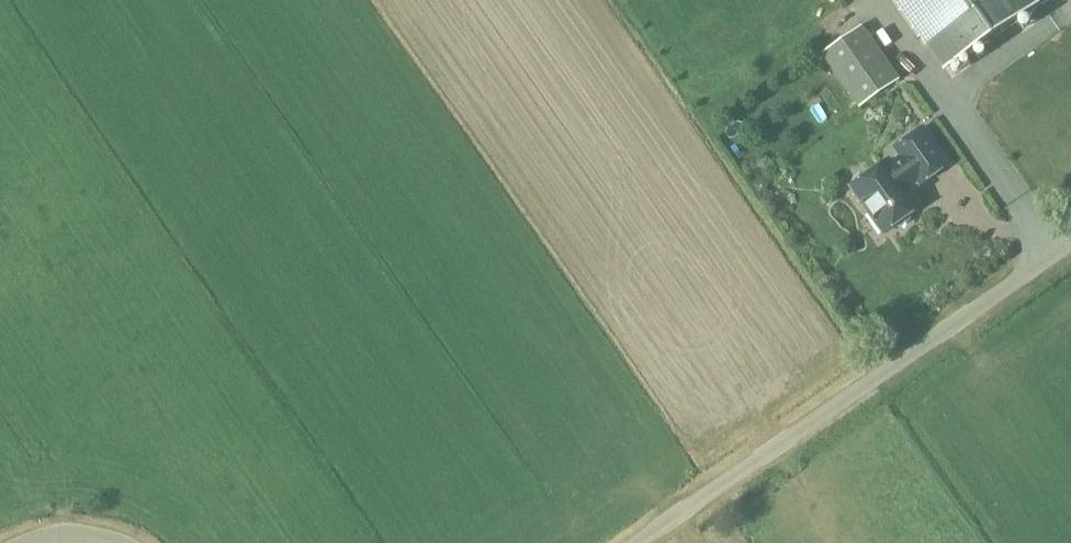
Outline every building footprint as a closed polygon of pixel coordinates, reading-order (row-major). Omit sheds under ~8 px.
[(947,66),(1041,1),(1041,0),(901,0),(947,66)] [(825,51),(862,105),(901,78),(864,24),(825,51)] [(899,225),(904,224),(908,221),(911,217),(912,212),(922,205),(909,186),(918,179),(921,183),(950,163),(924,126),(895,145),(901,154),(892,161),(890,157),(852,183),(884,231),(894,224),(899,225)]
